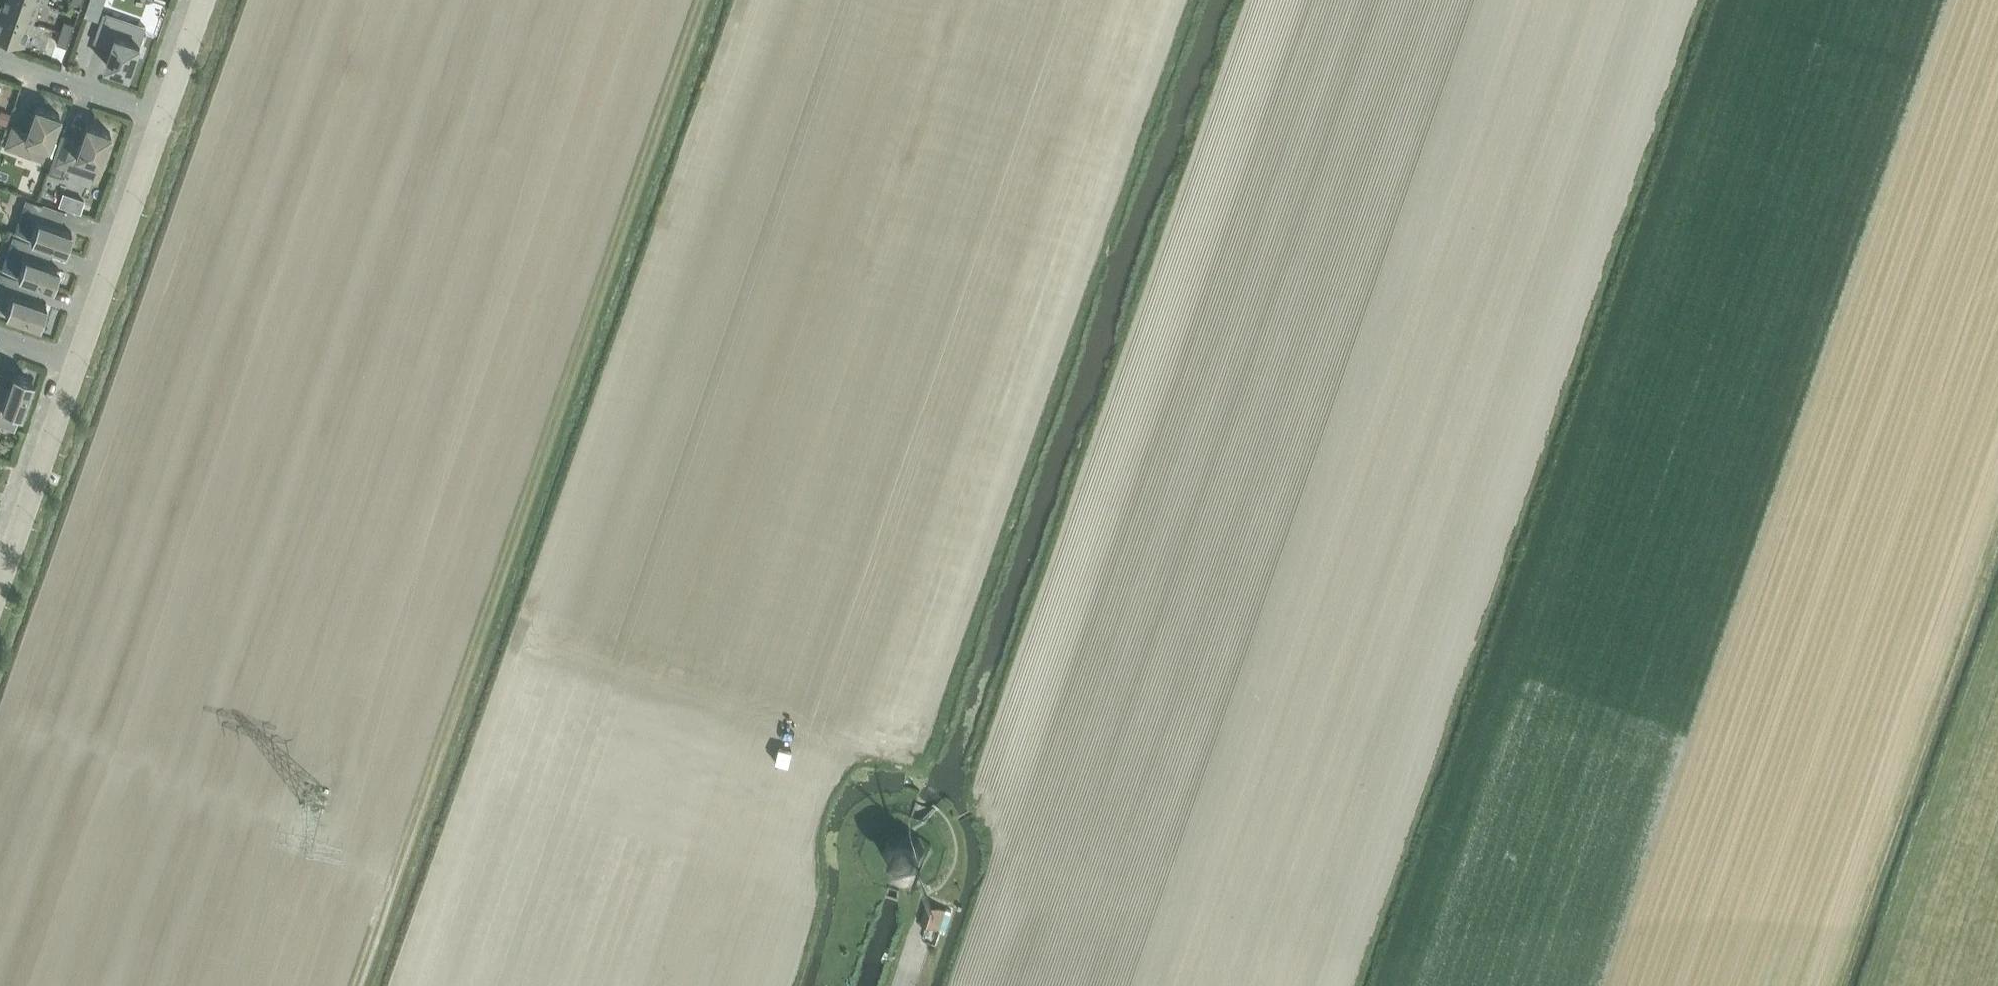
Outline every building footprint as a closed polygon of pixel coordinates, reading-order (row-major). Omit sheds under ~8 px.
[(11,15),(33,23),(34,22),(41,1),(38,0),(5,0),(1,11),(11,15)] [(26,45),(30,33),(35,35),(39,24),(34,22),(33,23),(11,15),(1,11),(0,15),(0,36),(26,45)] [(107,65),(131,74),(147,28),(104,13),(94,42),(112,49),(107,65)] [(65,21),(61,32),(72,36),(76,24),(65,21)] [(61,32),(57,44),(68,47),(72,36),(61,32)] [(6,147),(43,160),(59,114),(35,106),(27,129),(14,124),(6,147)] [(65,168),(94,178),(110,132),(86,124),(80,141),(62,134),(48,173),(62,177),(65,168)] [(16,233),(65,250),(72,232),(59,227),(65,212),(43,205),(42,206),(27,201),(16,233)] [(3,270),(53,287),(59,268),(47,264),(52,249),(30,241),(29,243),(14,237),(3,270)] [(39,286),(17,278),(16,279),(1,274),(0,278),(0,310),(40,324),(46,305),(34,301),(39,286)] [(14,429),(15,429),(32,379),(14,373),(9,385),(0,382),(0,424),(14,429)] [(890,866),(905,871),(918,865),(923,848),(918,837),(903,833),(889,840),(885,854),(890,866)] [(922,923),(940,929),(946,910),(928,904),(922,923)]
